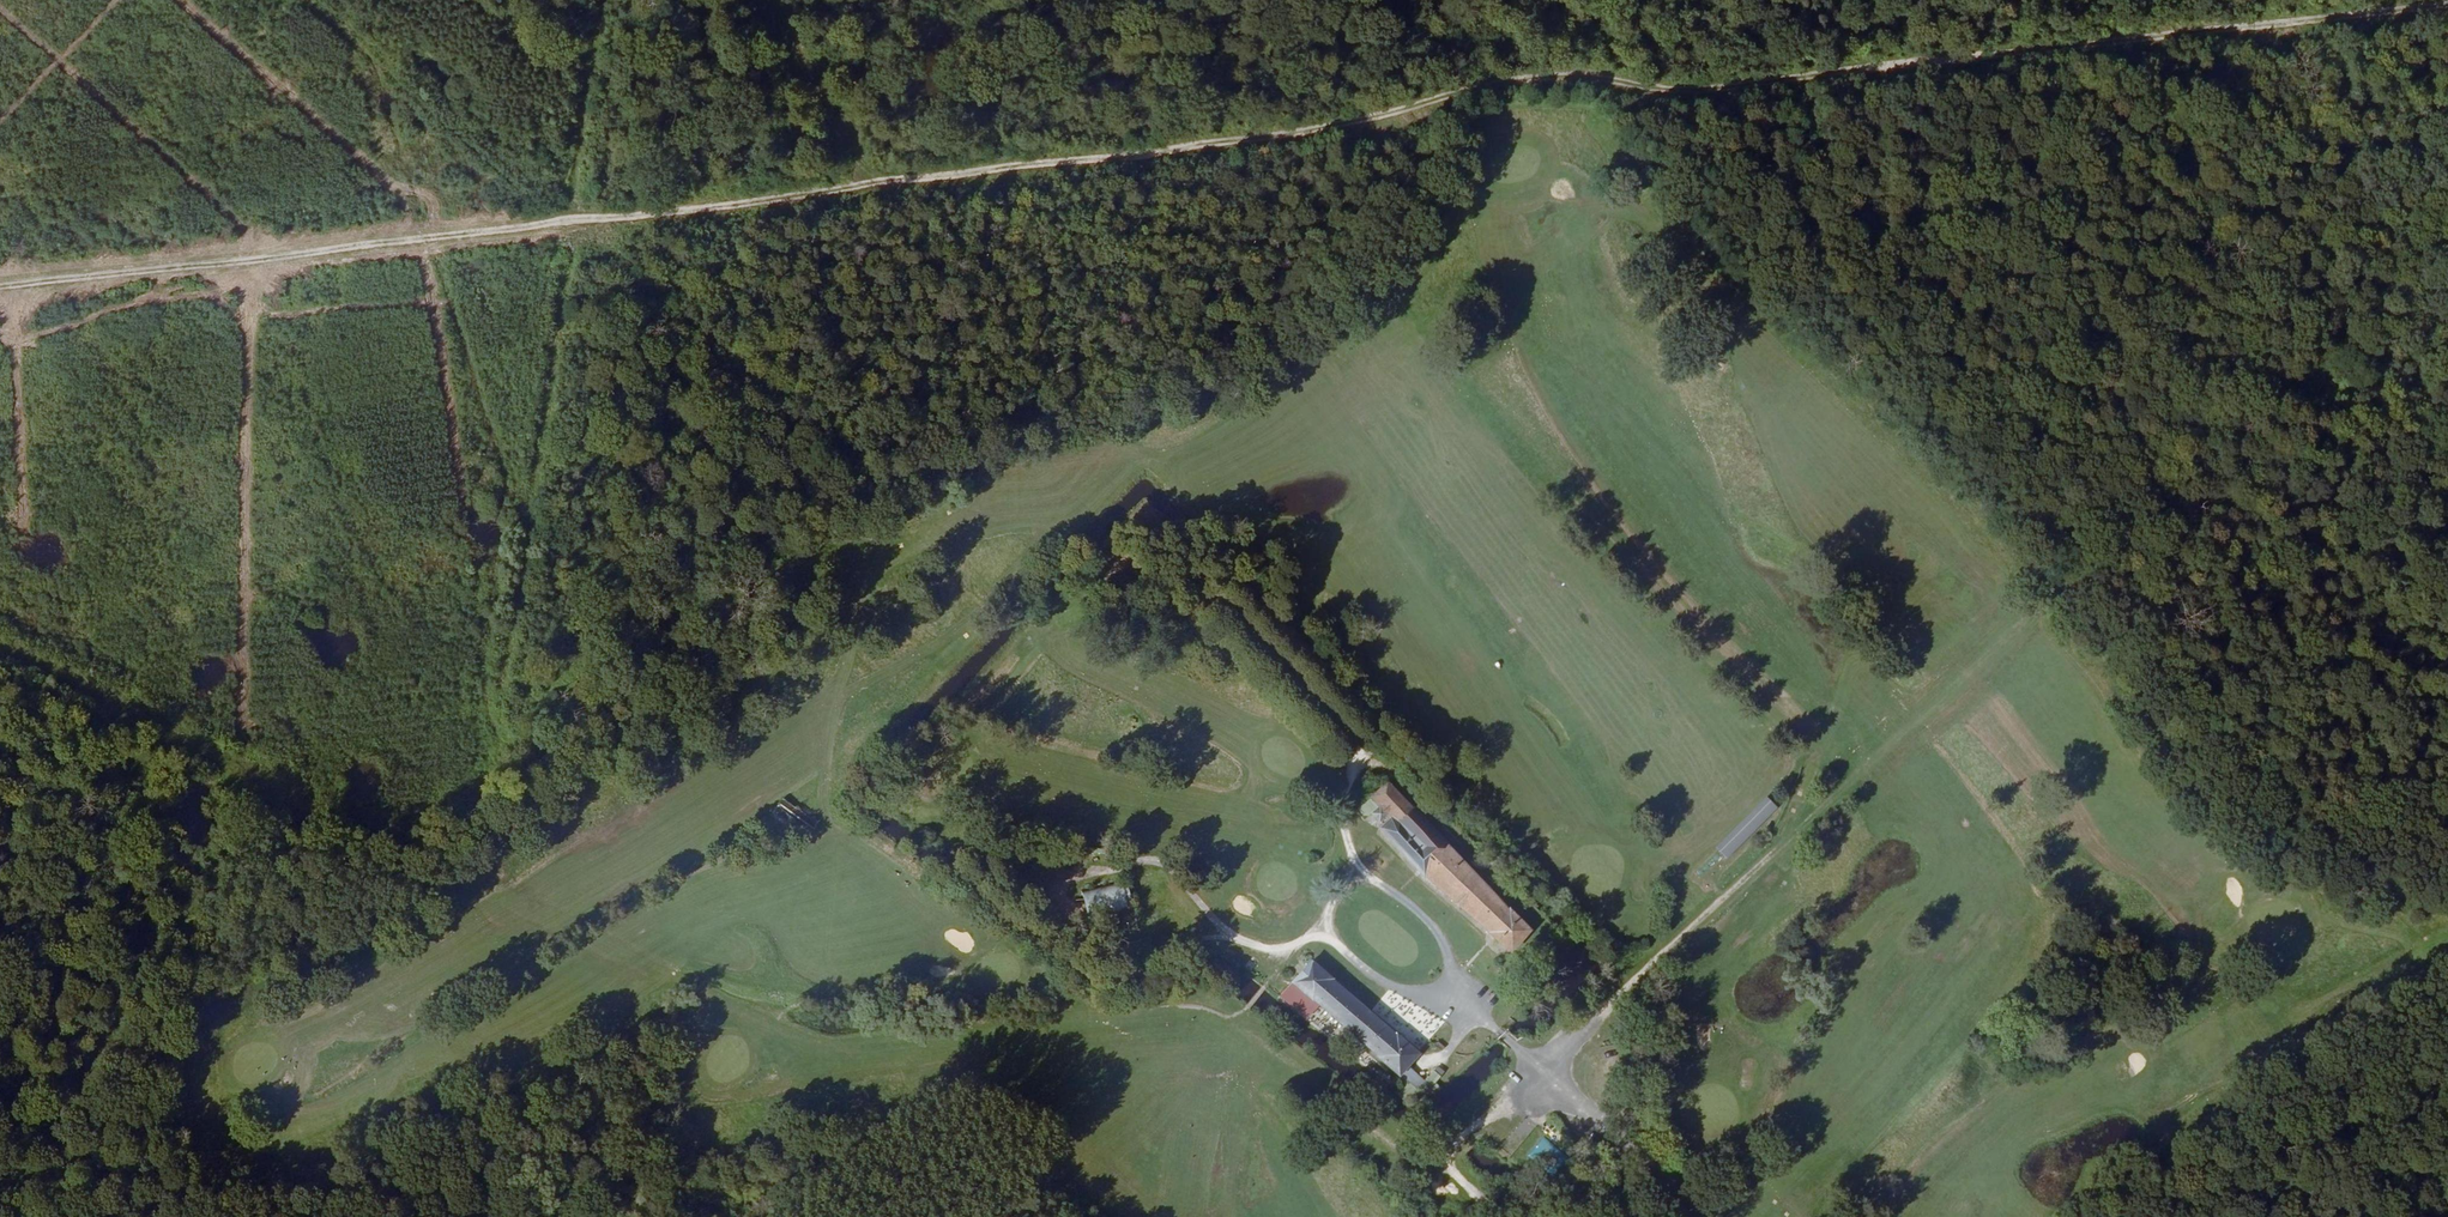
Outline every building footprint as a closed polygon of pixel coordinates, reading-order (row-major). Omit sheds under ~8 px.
[(1441,853),(1380,788),(1351,815),(1356,821),(1366,830),(1374,829),(1412,874),(1436,897),(1505,958),(1531,929),(1510,909),(1506,912),(1441,853)] [(768,821),(804,842),(817,819),(782,798),(768,821)] [(1726,859),(1776,809),(1766,799),(1716,849),(1726,859)] [(1088,914),(1133,910),(1131,884),(1086,889),(1088,914)] [(1315,957),(1290,984),(1315,1006),(1319,1002),(1402,1077),(1423,1053),(1315,957)] [(1285,989),(1279,997),(1309,1017),(1315,1009),(1285,989)]
